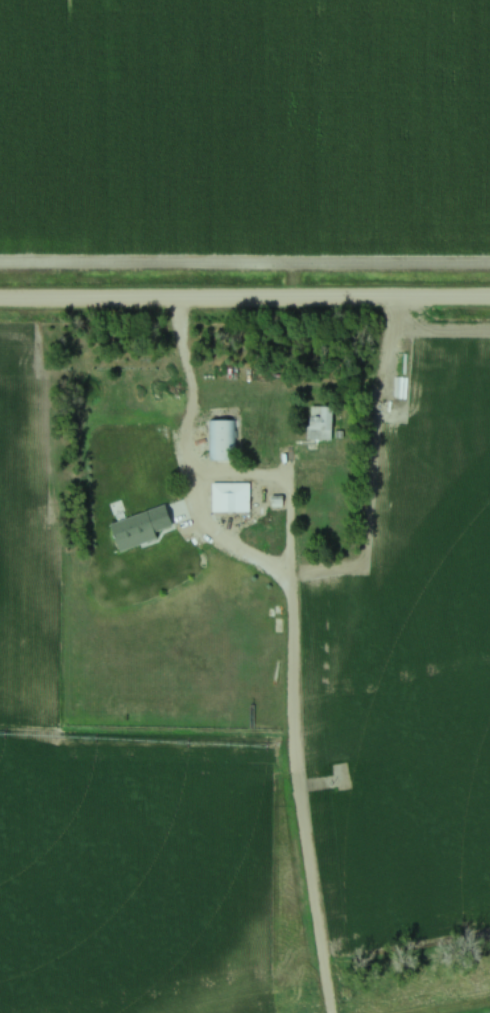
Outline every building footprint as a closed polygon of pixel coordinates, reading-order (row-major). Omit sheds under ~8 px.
[(406,350),(398,350),(398,372),(406,372),(406,350)] [(406,376),(391,376),(391,397),(406,397),(406,376)] [(332,440),(332,407),(309,407),(309,440),(332,440)] [(207,457),(208,418),(235,419),(234,457),(207,457)] [(212,482),(249,483),(249,513),(212,512),(212,482)] [(157,540),(155,532),(173,527),(168,506),(111,522),(119,551),(157,540)]
